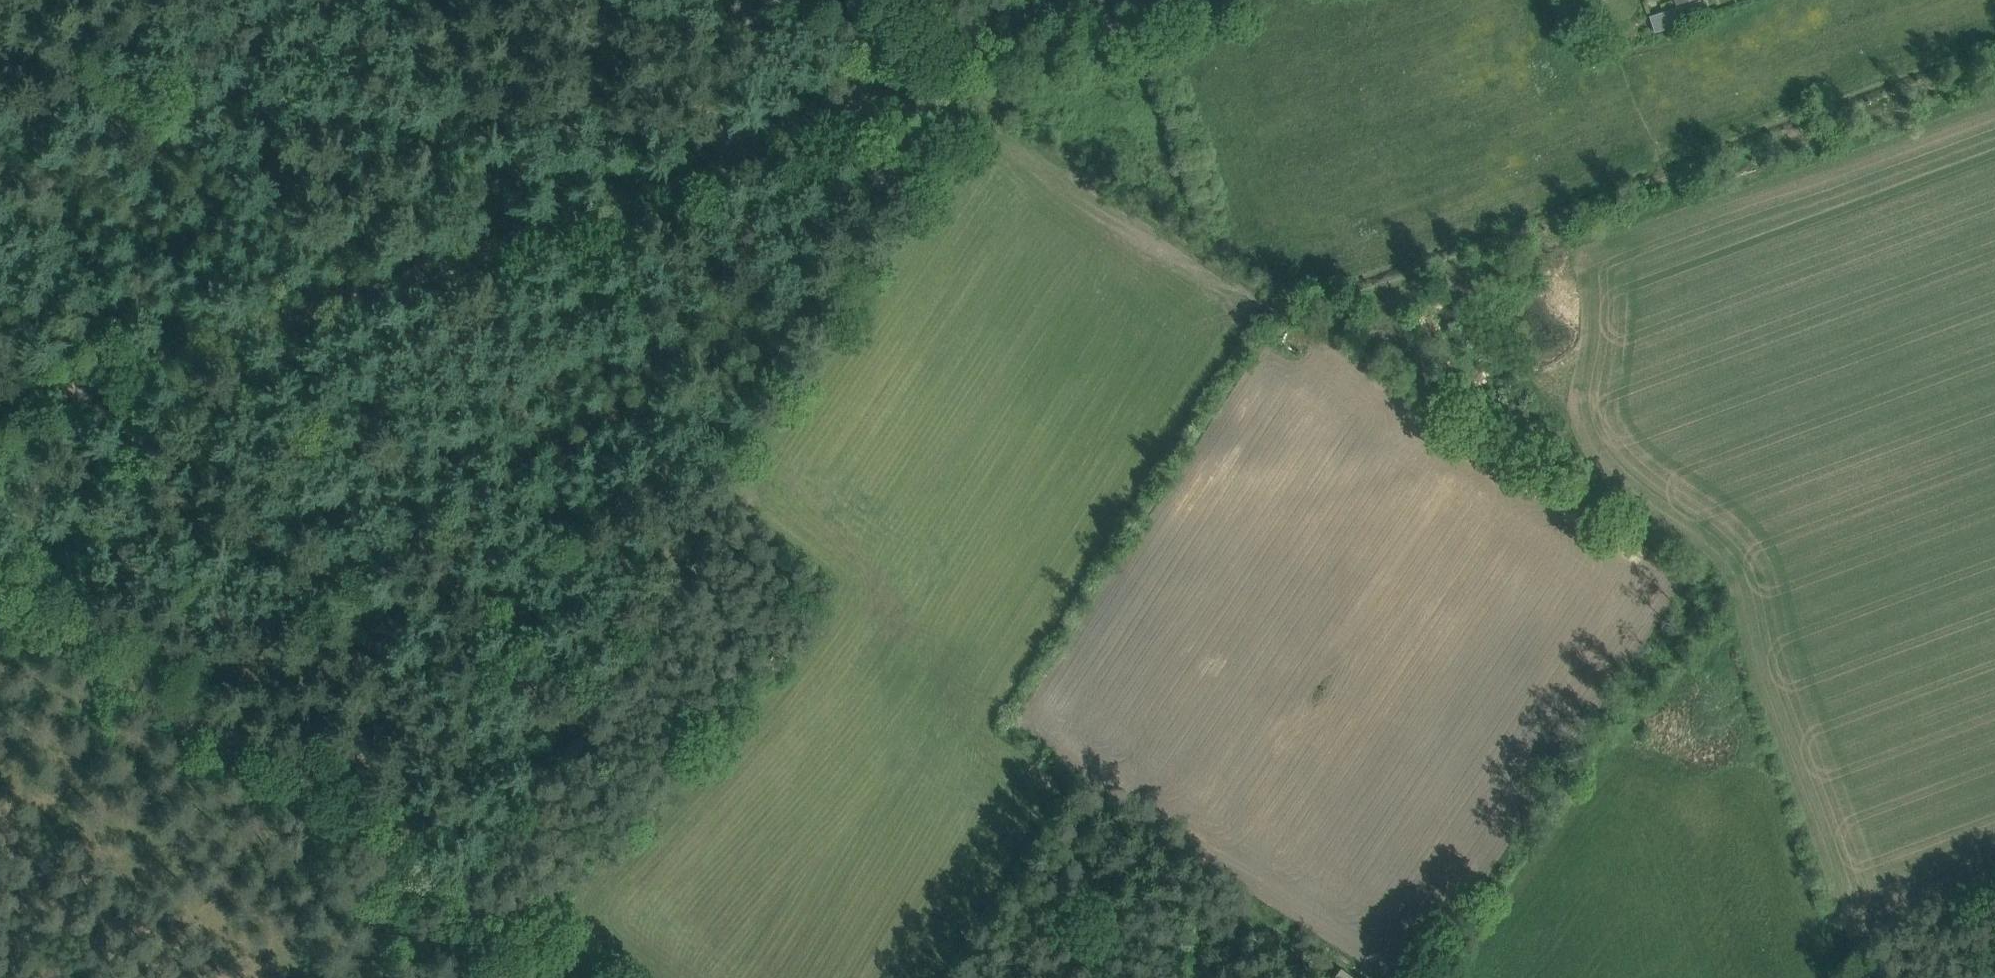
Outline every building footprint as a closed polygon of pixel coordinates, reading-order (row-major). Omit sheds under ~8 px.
[(1705,15),(1700,0),(1664,13),(1669,27),(1705,15)]
